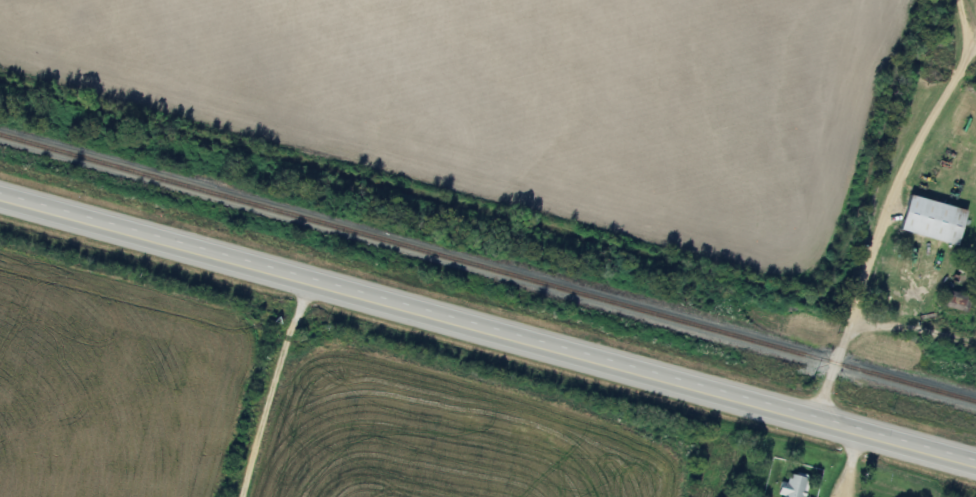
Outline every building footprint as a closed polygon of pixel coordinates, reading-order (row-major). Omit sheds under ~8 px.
[(955,245),(964,210),(906,195),(897,231),(955,245)] [(785,473),(778,496),(803,496),(806,487),(803,486),(805,478),(785,473)]
